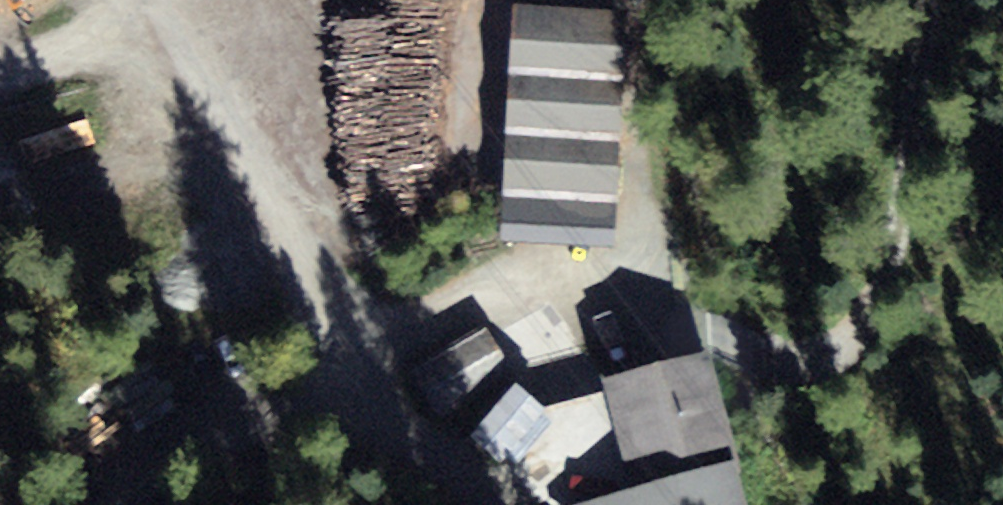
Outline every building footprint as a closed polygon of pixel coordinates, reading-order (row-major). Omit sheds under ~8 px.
[(501,199),(619,203),(623,53),(505,50),(501,199)] [(484,322),(409,366),(439,418),(514,375),(484,322)] [(737,451),(709,349),(603,378),(630,480),(737,451)] [(547,408),(515,381),(469,435),(501,462),(547,408)] [(734,458),(564,504),(747,504),(734,458)]
